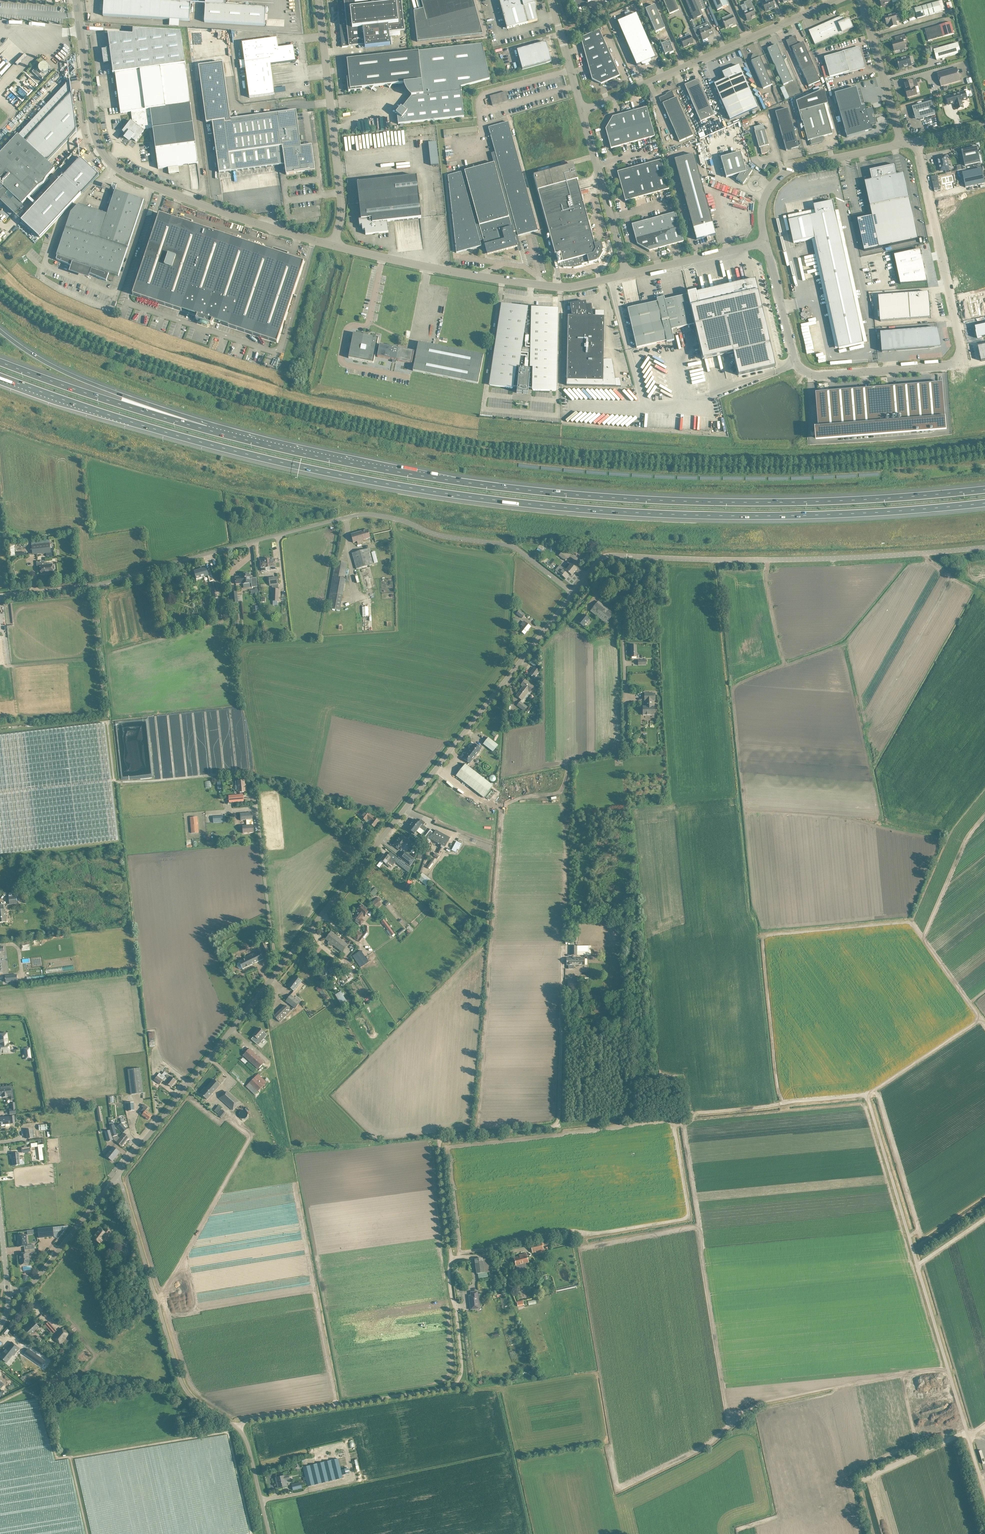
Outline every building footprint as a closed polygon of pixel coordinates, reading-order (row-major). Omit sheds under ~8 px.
[(103,16),(190,21),(191,4),(193,4),(193,3),(191,3),(191,0),(104,0),(103,16)] [(206,4),(204,4),(205,4),(204,22),(265,26),(266,8),(225,5),(225,0),(206,0),(206,4)] [(339,12),(339,13),(338,13),(339,14),(343,47),(342,47),(365,45),(365,48),(390,45),(389,32),(405,31),(401,0),(338,0),(339,12)] [(483,34),(475,8),(473,0),(421,0),(423,8),(414,11),(418,41),(483,34)] [(507,29),(537,20),(535,13),(535,12),(536,8),(535,4),(536,4),(535,0),(499,0),(507,29)] [(664,1),(669,14),(679,10),(674,0),(666,0),(664,1)] [(692,15),(694,19),(703,15),(701,11),(705,9),(702,0),(685,0),(692,15)] [(717,10),(728,6),(726,0),(713,0),(717,10)] [(755,16),(753,11),(754,10),(750,0),(744,3),(748,11),(744,13),(747,20),(755,16)] [(774,7),(771,0),(768,0),(762,3),(765,11),(766,10),(767,11),(770,10),(770,9),(774,7)] [(939,2),(915,9),(917,18),(941,12),(939,2)] [(655,5),(645,9),(655,33),(665,29),(655,5)] [(636,14),(617,22),(637,66),(641,64),(642,64),(643,64),(644,64),(645,64),(648,63),(649,62),(650,61),(651,60),(650,60),(655,58),(636,14)] [(890,28),(897,26),(896,22),(897,21),(895,14),(885,17),(885,19),(885,20),(885,22),(886,22),(887,24),(889,24),(890,28)] [(732,15),(727,17),(727,18),(722,21),(723,23),(723,24),(724,24),(726,29),(731,26),(731,27),(736,25),(732,15)] [(842,16),(809,31),(815,45),(852,28),(848,20),(844,21),(842,16)] [(713,34),(710,26),(708,23),(703,25),(704,29),(699,31),(702,39),(706,38),(706,37),(713,34)] [(940,25),(925,30),(926,32),(925,34),(926,35),(928,41),(943,37),(940,25)] [(190,104),(185,64),(186,64),(185,64),(181,32),(133,29),(133,35),(108,33),(110,49),(108,50),(107,49),(102,50),(104,64),(109,63),(109,62),(112,62),(113,73),(113,74),(115,73),(121,113),(132,112),(132,113),(131,113),(132,121),(131,122),(131,121),(123,132),(127,135),(125,137),(130,141),(132,138),(136,141),(144,131),(143,131),(144,130),(151,129),(151,128),(153,127),(158,169),(198,164),(190,104),(191,104),(190,104)] [(601,84),(620,76),(599,30),(581,38),(592,80),(601,84)] [(693,43),(690,36),(689,33),(685,35),(686,37),(680,40),(684,48),(693,43)] [(906,39),(904,35),(896,37),(897,40),(896,42),(892,43),(894,51),(905,48),(903,40),(906,39)] [(798,44),(796,40),(795,37),(786,41),(790,52),(793,51),(802,71),(808,86),(809,86),(820,81),(803,42),(798,44)] [(245,68),(249,98),(275,94),(271,65),(276,64),(276,63),(280,62),(280,63),(292,62),(294,63),(297,60),(295,58),(293,46),(278,48),(277,38),(242,43),(244,60),(239,61),(241,69),(245,68)] [(546,42),(517,50),(522,69),(551,61),(546,42)] [(667,42),(661,44),(663,49),(665,55),(669,53),(669,54),(674,52),(671,46),(671,45),(670,43),(670,42),(667,43),(667,42)] [(958,43),(934,50),(937,60),(961,53),(958,43)] [(482,44),(418,52),(347,59),(349,77),(347,78),(348,91),(362,90),(362,88),(368,87),(371,90),(374,87),(386,85),(389,88),(392,85),(404,83),(404,85),(405,86),(405,88),(406,89),(407,91),(407,92),(408,93),(409,94),(410,95),(411,97),(402,108),(401,107),(396,113),(397,114),(398,124),(464,117),(461,87),(490,79),(482,44)] [(783,85),(792,81),(776,45),(767,49),(783,85)] [(858,48),(841,53),(824,58),(829,77),(864,68),(858,48)] [(751,61),(753,65),(763,89),(772,85),(760,57),(759,57),(758,55),(755,54),(752,55),(751,58),(752,60),(751,61)] [(912,65),(909,57),(897,60),(900,69),(912,65)] [(296,111),(278,113),(278,116),(231,122),(223,63),(199,66),(206,123),(212,122),(219,173),(285,164),(286,174),(315,171),(312,145),(301,147),(296,111)] [(46,64),(45,64),(44,64),(43,64),(42,64),(41,64),(41,65),(40,65),(40,66),(39,66),(39,67),(39,68),(39,69),(39,70),(39,71),(40,72),(41,72),(41,73),(42,73),(43,73),(44,73),(45,73),(46,73),(47,73),(47,72),(48,72),(48,71),(48,70),(49,70),(49,69),(49,68),(49,67),(48,66),(47,65),(46,64)] [(714,84),(730,120),(757,108),(739,66),(722,73),(725,79),(714,84)] [(961,81),(957,68),(937,73),(941,86),(961,81)] [(43,78),(34,70),(32,72),(41,80),(43,78)] [(706,97),(698,79),(685,85),(691,99),(690,99),(700,122),(714,116),(706,97)] [(917,95),(915,87),(914,87),(912,80),(904,83),(906,89),(905,90),(908,98),(917,95)] [(784,86),(788,98),(792,97),(788,85),(784,86)] [(871,115),(873,115),(872,109),(866,111),(864,106),(861,107),(856,88),(834,94),(847,137),(871,130),(870,125),(876,124),(874,118),(872,118),(871,115)] [(676,97),(675,98),(672,91),(667,93),(668,94),(659,98),(661,104),(663,104),(679,142),(693,136),(676,97)] [(14,214),(22,205),(22,204),(38,187),(44,184),(47,178),(55,169),(47,162),(77,130),(72,92),(71,93),(25,142),(18,135),(0,154),(0,201),(14,214)] [(832,134),(824,105),(820,92),(797,102),(800,112),(808,141),(809,141),(810,140),(811,145),(821,142),(823,139),(822,137),(823,136),(832,134)] [(965,92),(946,97),(948,105),(956,103),(958,110),(963,108),(961,101),(968,99),(965,92)] [(912,107),(914,113),(912,113),(913,116),(915,117),(916,120),(919,119),(921,120),(924,120),(923,118),(935,114),(932,101),(912,107)] [(655,137),(647,107),(612,117),(605,129),(611,149),(655,137)] [(775,112),(786,151),(799,147),(788,108),(775,112)] [(538,230),(508,122),(488,127),(495,152),(491,153),(494,163),(464,171),(465,174),(462,175),(461,172),(448,176),(456,253),(481,246),(480,241),(483,240),(487,255),(517,247),(513,232),(516,231),(518,236),(538,230)] [(447,134),(481,130),(481,125),(446,128),(447,134)] [(770,151),(769,150),(768,145),(769,145),(764,128),(755,131),(759,148),(760,147),(762,154),(769,152),(770,151)] [(977,147),(962,151),(965,166),(981,163),(977,147)] [(740,152),(721,158),(726,178),(732,176),(736,179),(743,184),(752,171),(745,166),(744,167),(740,152)] [(716,235),(694,154),(674,160),(696,240),(707,237),(708,241),(711,240),(710,236),(716,235)] [(946,156),(937,157),(940,171),(949,169),(948,165),(949,165),(948,160),(947,160),(946,156)] [(22,220),(21,221),(40,238),(99,175),(98,174),(94,170),(87,164),(83,160),(80,158),(37,204),(35,206),(22,220)] [(669,189),(661,160),(617,172),(625,201),(669,189)] [(573,164),(533,175),(555,254),(560,252),(562,262),(558,263),(562,262),(563,268),(571,268),(571,266),(573,266),(574,268),(582,266),(582,264),(589,262),(589,263),(596,261),(597,263),(597,261),(599,258),(600,258),(598,260),(598,261),(600,258),(602,259),(604,256),(602,255),(603,252),(602,254),(601,253),(603,250),(605,249),(603,249),(601,242),(594,244),(577,180),(578,180),(573,164)] [(909,198),(904,173),(897,174),(896,167),(895,168),(886,170),(885,167),(870,170),(872,180),(865,181),(870,206),(872,216),(858,219),(865,251),(918,239),(909,198)] [(962,173),(964,182),(965,187),(966,188),(974,186),(978,185),(984,183),(982,169),(962,173)] [(937,175),(931,177),(934,191),(941,190),(937,175)] [(952,175),(941,177),(943,184),(945,183),(946,189),(953,188),(951,182),(954,181),(952,175)] [(417,176),(357,183),(361,220),(359,220),(359,225),(362,225),(363,230),(365,230),(366,235),(388,232),(387,222),(421,218),(417,176)] [(724,183),(722,189),(733,192),(734,186),(724,183)] [(57,256),(56,260),(74,267),(73,270),(87,274),(88,273),(96,277),(106,281),(109,273),(110,274),(118,276),(128,248),(129,248),(128,247),(144,200),(115,190),(116,188),(117,188),(115,186),(114,187),(113,192),(114,192),(107,214),(78,205),(71,213),(56,256),(57,256)] [(789,221),(794,243),(815,238),(839,349),(864,343),(833,201),(814,206),(816,215),(789,221)] [(649,251),(683,242),(675,212),(632,224),(637,244),(649,251)] [(156,225),(155,226),(156,226),(152,237),(152,236),(151,238),(152,238),(148,248),(148,249),(145,259),(144,259),(144,260),(141,271),(140,271),(140,272),(137,282),(136,283),(137,283),(133,293),(133,294),(134,295),(141,297),(140,297),(142,297),(149,299),(148,300),(150,300),(157,302),(156,302),(158,303),(164,305),(166,305),(172,307),(172,308),(173,308),(174,308),(180,310),(181,311),(182,310),(188,313),(189,313),(190,313),(196,315),(196,318),(197,318),(196,319),(211,324),(211,323),(213,324),(214,321),(220,323),(220,324),(221,324),(221,323),(228,326),(229,327),(229,326),(236,329),(237,329),(244,331),(244,332),(245,332),(252,334),(253,335),(253,334),(260,337),(261,337),(268,339),(268,340),(269,340),(276,342),(277,343),(277,341),(281,331),(281,330),(284,320),(285,320),(285,319),(288,308),(289,307),(292,297),(293,296),(292,296),(296,286),(296,285),(296,284),(300,274),(300,273),(303,263),(304,263),(304,262),(303,261),(303,262),(296,259),(295,259),(288,257),(288,256),(287,256),(288,253),(273,248),(272,251),(271,251),(264,249),(263,248),(256,246),(255,245),(255,246),(248,243),(247,243),(240,241),(239,240),(232,238),(231,238),(224,236),(224,235),(223,235),(223,236),(216,233),(215,232),(208,230),(207,230),(200,228),(200,227),(199,227),(199,228),(192,225),(191,224),(192,221),(178,216),(177,219),(175,219),(175,220),(168,217),(169,217),(167,216),(167,217),(160,214),(161,214),(159,214),(159,215),(156,225)] [(921,249),(894,255),(901,284),(928,282),(921,249)] [(657,302),(628,309),(637,348),(666,341),(666,342),(674,341),(671,330),(680,328),(694,324),(703,359),(733,353),(738,376),(775,367),(762,308),(759,298),(755,279),(701,292),(696,293),(696,291),(695,291),(695,292),(688,294),(688,293),(687,293),(688,295),(673,298),(665,300),(664,297),(656,299),(657,302)] [(930,308),(930,303),(929,292),(879,296),(881,322),(931,318),(930,308)] [(969,296),(970,304),(973,313),(972,313),(972,314),(973,314),(973,315),(984,313),(984,293),(969,296)] [(567,380),(567,385),(616,386),(615,379),(612,360),(603,360),(604,311),(595,311),(595,316),(593,316),(591,304),(591,305),(586,305),(586,301),(582,302),(582,303),(578,304),(578,302),(570,304),(572,315),(572,316),(568,316),(567,380)] [(555,390),(557,310),(557,309),(532,309),(533,309),(533,318),(525,317),(526,312),(518,311),(519,308),(526,309),(526,308),(502,305),(490,385),(512,388),(512,385),(517,386),(517,393),(522,393),(523,393),(528,394),(528,387),(534,387),(534,390),(533,390),(555,391),(555,390)] [(806,328),(808,336),(813,335),(811,328),(820,327),(820,324),(806,328)] [(975,327),(977,334),(978,338),(982,337),(984,337),(984,324),(975,327)] [(881,333),(882,352),(935,348),(934,348),(934,347),(939,347),(938,333),(939,333),(938,328),(881,333)] [(413,356),(414,352),(398,349),(399,347),(396,347),(395,348),(380,345),(379,349),(376,349),(378,338),(368,336),(369,334),(364,333),(363,335),(353,333),(349,358),(373,363),(374,363),(376,352),(378,353),(377,357),(393,360),(392,362),(396,363),(396,362),(396,361),(412,364),(412,360),(415,360),(413,371),(478,384),(483,355),(418,342),(416,356),(413,356)] [(943,383),(816,393),(819,428),(816,428),(816,429),(817,436),(817,441),(946,431),(946,429),(943,383)] [(368,529),(351,534),(353,543),(357,541),(358,544),(363,543),(362,540),(366,539),(370,538),(368,529)] [(375,543),(394,538),(392,530),(373,534),(375,540),(373,541),(374,543),(375,542),(375,543)] [(52,557),(54,557),(54,549),(51,549),(50,539),(31,541),(33,554),(46,553),(46,556),(51,556),(52,557)] [(370,548),(352,553),(353,558),(356,569),(373,565),(374,564),(371,553),(370,548)] [(570,554),(564,549),(559,555),(566,560),(570,554)] [(260,561),(261,571),(276,570),(275,559),(270,560),(270,559),(265,560),(260,561)] [(336,611),(340,611),(347,563),(336,560),(327,607),(337,609),(336,611)] [(44,561),(37,562),(37,566),(40,566),(40,569),(41,574),(48,573),(48,574),(53,573),(53,568),(52,563),(45,564),(44,561)] [(568,562),(559,573),(565,578),(569,574),(572,575),(577,569),(568,562)] [(208,576),(210,582),(213,581),(211,573),(210,568),(207,569),(206,568),(194,571),(196,579),(208,576)] [(240,577),(235,577),(236,582),(236,584),(243,583),(243,584),(250,584),(250,578),(249,573),(242,574),(242,576),(242,578),(240,578),(240,577)] [(279,584),(278,576),(269,577),(270,586),(272,586),(273,589),(272,601),(273,601),(273,605),(278,605),(278,601),(279,589),(278,589),(278,584),(279,584)] [(214,598),(217,597),(217,594),(215,594),(215,593),(218,592),(215,581),(210,583),(214,598)] [(606,623),(614,614),(598,601),(590,611),(606,623)] [(583,614),(578,622),(583,626),(589,619),(583,614)] [(520,631),(521,631),(525,634),(531,627),(527,624),(524,621),(521,625),(523,627),(520,631)] [(537,653),(529,663),(532,665),(540,656),(537,653)] [(534,678),(537,680),(540,676),(537,674),(539,671),(534,668),(529,675),(534,678)] [(523,687),(516,696),(522,700),(528,691),(530,692),(534,686),(525,679),(521,685),(523,687)] [(652,700),(655,700),(655,693),(645,694),(645,700),(646,700),(646,705),(647,705),(647,707),(643,707),(643,715),(654,715),(654,707),(653,707),(652,700)] [(518,705),(524,711),(527,707),(521,702),(518,705)] [(118,840),(105,724),(65,728),(0,736),(0,854),(118,840)] [(493,751),(498,745),(488,738),(483,744),(493,751)] [(481,749),(479,747),(475,744),(470,750),(468,752),(463,759),(467,762),(470,764),(481,749)] [(456,776),(484,798),(493,786),(465,764),(456,776)] [(245,787),(245,780),(237,781),(238,781),(236,781),(236,786),(235,786),(236,790),(238,789),(239,792),(240,792),(240,795),(229,796),(229,803),(244,801),(243,794),(242,794),(242,792),(247,791),(246,787),(245,787)] [(366,811),(361,818),(366,821),(368,819),(372,822),(370,824),(374,827),(375,827),(376,827),(377,826),(377,825),(376,825),(379,821),(366,811)] [(247,826),(243,826),(243,833),(254,832),(252,813),(240,813),(241,820),(246,820),(247,826)] [(199,833),(197,817),(190,817),(192,833),(199,833)] [(364,826),(355,819),(351,826),(359,832),(364,826)] [(415,820),(408,829),(415,834),(420,828),(425,832),(421,837),(426,841),(433,832),(427,828),(422,825),(415,820)] [(451,838),(436,830),(431,839),(445,847),(451,838)] [(394,845),(401,850),(404,847),(405,847),(407,845),(406,844),(409,841),(402,835),(399,839),(397,841),(394,845)] [(460,851),(465,842),(460,839),(455,849),(460,851)] [(399,857),(410,866),(414,860),(404,851),(399,857)] [(391,862),(394,864),(396,862),(386,854),(381,860),(385,863),(386,864),(388,861),(391,863),(391,862)] [(433,858),(427,867),(429,869),(435,859),(433,858)] [(418,879),(426,886),(431,880),(422,873),(418,879)] [(16,892),(9,893),(9,897),(10,904),(18,904),(17,896),(16,892)] [(377,899),(372,903),(377,908),(381,904),(380,902),(381,900),(379,898),(377,899)] [(369,910),(362,905),(357,911),(358,912),(357,915),(356,914),(352,919),(361,926),(364,921),(362,919),(363,916),(364,917),(367,914),(368,914),(370,912),(370,911),(369,910)] [(358,941),(363,934),(356,929),(351,935),(358,941)] [(363,940),(371,931),(369,929),(361,938),(363,940)] [(333,945),(342,952),(348,945),(331,932),(326,939),(329,941),(328,944),(329,945),(330,946),(331,946),(333,946),(333,945)] [(577,946),(571,946),(571,955),(580,955),(580,952),(591,952),(591,946),(577,946)] [(361,950),(352,956),(361,968),(369,962),(361,950)] [(241,969),(242,969),(243,969),(251,965),(250,965),(263,959),(260,951),(245,958),(246,960),(238,963),(237,964),(237,965),(237,966),(238,968),(239,969),(241,969)] [(567,958),(567,964),(567,965),(568,965),(568,968),(574,969),(574,965),(579,965),(579,967),(583,967),(582,965),(585,965),(585,964),(587,964),(587,959),(585,959),(585,958),(576,958),(576,957),(573,957),(573,958),(567,958)] [(344,980),(352,973),(346,967),(339,975),(344,980)] [(295,976),(295,977),(291,983),(290,982),(287,986),(294,991),(302,981),(295,976)] [(339,993),(345,1004),(351,1001),(345,990),(339,993)] [(376,992),(365,998),(367,1001),(377,995),(376,992)] [(286,1001),(295,1009),(301,1002),(295,998),(291,995),(286,1001)] [(274,1016),(278,1020),(280,1022),(291,1011),(285,1005),(274,1016)] [(254,1036),(253,1038),(255,1040),(254,1041),(258,1045),(267,1035),(264,1032),(263,1031),(260,1028),(253,1035),(254,1036)] [(10,1053),(9,1043),(8,1043),(7,1032),(0,1033),(0,1054),(10,1053)] [(263,1042),(260,1046),(266,1050),(269,1047),(263,1042)] [(258,1069),(264,1062),(249,1048),(243,1055),(258,1069)] [(131,1094),(144,1093),(141,1068),(128,1069),(131,1094)] [(162,1080),(167,1084),(171,1087),(176,1081),(165,1072),(162,1075),(160,1073),(157,1076),(154,1080),(159,1084),(162,1080)] [(255,1095),(267,1082),(258,1074),(246,1086),(255,1095)] [(214,1080),(201,1094),(207,1099),(220,1085),(214,1080)] [(2,1095),(2,1097),(11,1096),(11,1099),(14,1099),(12,1085),(0,1087),(0,1090),(0,1095),(2,1095)] [(226,1091),(225,1094),(224,1093),(219,1098),(233,1110),(237,1105),(236,1104),(239,1102),(226,1091)] [(149,1120),(152,1116),(146,1111),(148,1108),(144,1104),(142,1106),(144,1108),(140,1113),(149,1120)] [(222,1109),(217,1115),(221,1118),(226,1113),(222,1109)] [(2,1117),(0,1118),(0,1125),(10,1124),(9,1117),(2,1117)] [(127,1130),(121,1123),(117,1126),(123,1133),(127,1130)] [(113,1139),(118,1143),(122,1146),(129,1137),(124,1133),(120,1138),(117,1136),(114,1125),(109,1126),(113,1139)] [(32,1130),(32,1129),(25,1130),(27,1138),(34,1137),(33,1136),(34,1136),(34,1130),(32,1130)] [(106,1156),(112,1161),(120,1152),(113,1147),(106,1156)] [(19,1153),(16,1153),(11,1154),(13,1165),(20,1165),(19,1153)] [(53,1227),(38,1229),(39,1238),(54,1236),(58,1239),(68,1226),(53,1227)] [(93,1238),(101,1244),(111,1231),(107,1228),(104,1232),(100,1229),(93,1238)] [(127,1240),(124,1241),(125,1245),(132,1242),(129,1233),(125,1234),(127,1240)] [(24,1246),(25,1250),(35,1249),(34,1245),(27,1245),(26,1235),(18,1236),(18,1241),(18,1247),(24,1246)] [(542,1242),(530,1244),(533,1252),(536,1252),(536,1254),(544,1251),(542,1242)] [(93,1259),(100,1256),(97,1248),(90,1251),(93,1259)] [(35,1253),(35,1249),(25,1250),(25,1253),(19,1254),(20,1259),(21,1265),(29,1264),(28,1253),(35,1253)] [(518,1255),(519,1257),(514,1258),(516,1265),(528,1262),(529,1262),(527,1253),(518,1255)] [(100,1258),(95,1259),(98,1269),(103,1268),(100,1258)] [(490,1272),(488,1258),(483,1259),(483,1258),(475,1259),(477,1274),(478,1273),(478,1278),(488,1276),(487,1272),(490,1272)] [(471,1309),(476,1309),(479,1308),(477,1291),(471,1292),(471,1296),(469,1296),(471,1309)] [(46,1317),(52,1312),(48,1308),(43,1313),(46,1317)] [(40,1327),(34,1321),(24,1331),(30,1337),(40,1327)] [(53,1334),(57,1330),(49,1321),(45,1325),(53,1334)] [(70,1334),(62,1328),(53,1339),(61,1345),(70,1334)] [(0,1356),(0,1357),(7,1363),(10,1359),(11,1360),(20,1349),(12,1342),(0,1356)] [(28,1349),(25,1354),(42,1366),(45,1361),(28,1349)] [(32,1380),(39,1377),(37,1372),(30,1374),(32,1380)] [(13,1377),(11,1379),(20,1386),(22,1383),(13,1377)] [(303,1467),(306,1482),(308,1487),(343,1478),(342,1475),(350,1473),(348,1468),(341,1470),(338,1458),(303,1467)] [(277,1485),(278,1488),(287,1486),(286,1480),(290,1479),(289,1475),(285,1476),(285,1475),(275,1478),(276,1481),(278,1481),(278,1483),(277,1485)]
